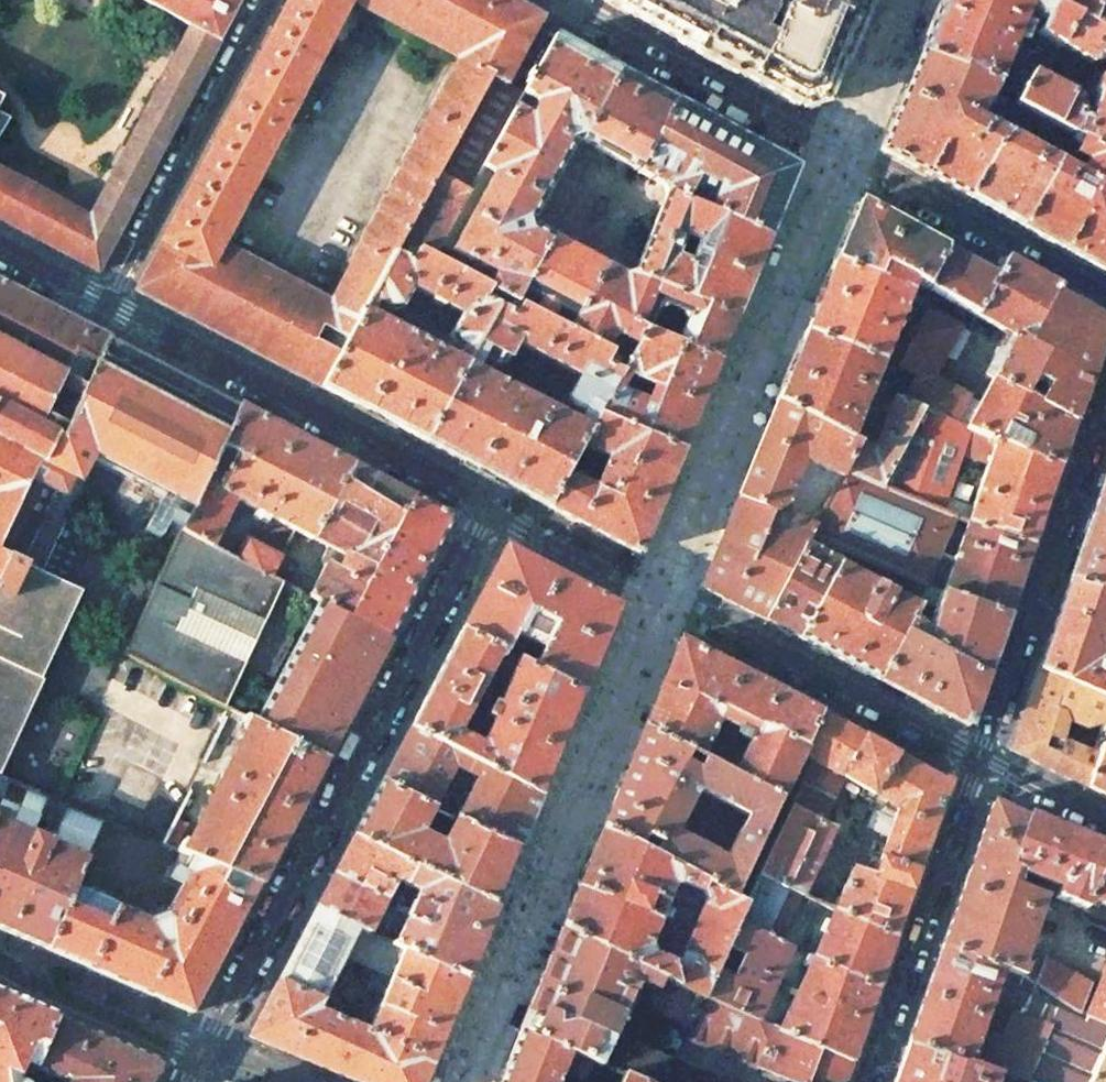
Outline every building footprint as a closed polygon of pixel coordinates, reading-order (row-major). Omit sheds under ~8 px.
[(438,173),(483,91),(492,76),(506,84),(537,27),(542,17),(510,0),(289,0),(277,22),(190,186),(135,291),(150,299),(232,342),(312,384),(321,389),(394,256),(399,245),(438,173)] [(190,27),(218,42),(241,0),(141,0),(190,27)] [(623,12),(635,0),(602,0),(623,12)] [(758,0),(635,0),(623,12),(692,49),(753,82),(771,39),(763,36),(766,28),(762,25),(770,13),(767,5),(758,0)] [(771,39),(753,82),(798,107),(811,103),(824,99),(857,18),(864,0),(787,0),(771,39)] [(993,84),(1006,54),(1012,40),(1014,41),(1017,34),(1021,27),(1018,25),(1024,12),(1027,5),(1038,18),(1042,20),(1036,33),(1058,46),(1072,16),(1039,0),(941,0),(937,10),(919,54),(958,71),(959,67),(993,84)] [(1089,25),(1093,11),(1097,0),(1039,0),(1072,16),(1089,25)] [(1024,12),(1038,18),(1027,5),(1024,12)] [(1101,15),(1093,11),(1089,25),(1105,35),(1105,16),(1101,15)] [(1089,25),(1072,16),(1058,46),(1090,64),(1097,60),(1105,63),(1105,35),(1089,25)] [(1021,25),(1021,27),(1017,34),(1022,35),(1026,26),(1021,25)] [(0,136),(0,220),(98,271),(128,215),(199,80),(218,42),(190,27),(112,174),(106,170),(102,177),(109,181),(90,217),(21,181),(47,131),(14,114),(10,120),(0,136)] [(555,36),(515,109),(470,191),(432,259),(486,287),(503,296),(515,303),(550,238),(534,228),(531,220),(573,143),(579,142),(619,72),(591,56),(555,36)] [(983,106),(993,84),(959,67),(958,71),(919,54),(897,108),(879,151),(965,198),(1003,135),(987,126),(983,123),(981,125),(975,121),(983,106)] [(1007,54),(1006,54),(993,84),(1019,96),(1030,74),(1015,66),(1007,56),(1007,54)] [(1102,76),(1098,77),(1093,91),(1095,95),(1086,120),(1077,117),(1079,112),(1075,99),(1030,74),(1019,96),(1015,104),(1020,107),(1038,117),(1080,140),(1105,154),(1105,64),(1102,76)] [(619,72),(579,142),(581,142),(635,171),(675,102),(653,90),(619,72)] [(1019,96),(993,84),(983,106),(995,113),(1011,122),(1020,107),(1015,104),(1019,96)] [(515,109),(483,91),(438,173),(470,191),(515,109)] [(715,187),(706,211),(769,235),(784,198),(796,168),(675,102),(635,171),(662,185),(665,195),(685,204),(694,180),(715,187)] [(1023,145),(1038,117),(1020,107),(1011,122),(1004,134),(1023,145)] [(995,113),(987,126),(1003,135),(1004,134),(1011,122),(995,113)] [(1080,140),(1071,155),(1083,162),(1077,175),(1055,162),(1056,160),(1042,152),(1041,155),(1023,145),(1004,134),(1003,135),(965,198),(978,205),(977,206),(990,212),(994,215),(995,214),(1105,275),(1105,154),(1080,140)] [(470,191),(438,173),(399,245),(413,253),(408,263),(394,256),(321,389),(377,418),(423,442),(496,307),(480,299),(486,287),(432,259),(470,191)] [(695,243),(691,253),(751,278),(762,251),(769,235),(706,211),(685,204),(665,195),(649,235),(678,248),(682,238),(695,243)] [(903,225),(858,200),(854,211),(848,225),(833,261),(908,294),(909,291),(913,280),(925,288),(945,249),(903,225)] [(674,258),(678,248),(649,235),(633,274),(735,317),(741,304),(751,278),(691,253),(687,263),(674,258)] [(550,238),(515,303),(518,304),(567,331),(603,266),(550,238)] [(971,263),(945,249),(925,288),(935,294),(975,315),(995,277),(971,263)] [(995,277),(975,315),(1014,337),(1010,344),(1006,351),(991,379),(992,380),(1023,396),(1032,378),(1046,386),(1037,403),(1072,421),(1079,402),(1092,364),(1101,340),(1100,340),(1105,324),(1105,322),(1055,295),(1059,288),(1005,258),(995,277)] [(890,336),(908,294),(833,261),(817,303),(804,333),(879,362),(890,336)] [(605,329),(626,338),(632,326),(717,361),(728,334),(735,317),(633,274),(622,276),(603,266),(567,331),(595,346),(605,329)] [(7,557),(41,484),(108,340),(59,314),(53,311),(0,283),(0,571),(7,557)] [(599,348),(595,346),(567,331),(518,304),(512,316),(496,307),(423,442),(489,477),(545,506),(560,475),(575,444),(591,411),(611,369),(593,359),(599,348)] [(969,332),(967,331),(927,310),(910,344),(896,369),(890,382),(884,393),(894,397),(923,409),(955,422),(969,398),(968,396),(932,376),(944,355),(954,360),(969,332)] [(644,384),(699,405),(703,394),(717,361),(632,326),(626,338),(611,369),(621,374),(644,384)] [(874,376),(879,362),(804,333),(787,374),(776,402),(848,438),(874,376)] [(910,344),(890,336),(879,362),(896,369),(910,344)] [(129,350),(108,340),(41,484),(64,493),(72,477),(76,479),(91,450),(195,503),(209,473),(220,449),(239,408),(168,370),(129,350)] [(1001,349),(1006,351),(1010,344),(1005,341),(1001,349)] [(874,376),(890,382),(896,369),(879,362),(874,376)] [(621,374),(611,369),(591,411),(680,450),(699,405),(644,384),(637,401),(614,392),(621,374)] [(1057,464),(1072,421),(1037,403),(1023,396),(992,380),(980,404),(967,427),(996,439),(1057,464)] [(857,442),(856,443),(842,470),(880,485),(923,409),(894,397),(872,451),(857,442)] [(955,422),(967,427),(980,404),(969,398),(955,422)] [(803,546),(808,536),(813,526),(773,510),(784,505),(802,459),(839,476),(842,470),(856,443),(848,438),(776,402),(760,442),(718,544),(701,587),(764,620),(803,546)] [(287,433),(239,408),(220,449),(236,456),(225,480),(209,473),(195,503),(181,531),(212,547),(223,525),(235,499),(295,531),(312,540),(352,467),(287,433)] [(955,515),(968,520),(988,463),(996,439),(967,427),(955,422),(923,409),(880,485),(955,515)] [(587,488),(560,475),(545,506),(591,530),(638,555),(661,497),(680,450),(591,411),(575,444),(602,457),(587,488)] [(968,520),(1030,544),(1035,528),(1044,502),(1057,464),(996,439),(988,463),(968,520)] [(374,478),(352,467),(312,540),(345,557),(337,571),(325,564),(313,589),(308,598),(312,600),(318,603),(348,619),(412,498),(374,478)] [(1069,578),(1105,590),(1105,469),(1090,516),(1069,578)] [(904,577),(925,586),(939,552),(955,515),(880,485),(842,470),(839,476),(813,526),(808,536),(819,541),(843,551),(881,567),(901,575),(904,577)] [(412,498),(348,619),(387,640),(421,576),(451,519),(427,506),(412,498)] [(51,503),(22,564),(26,566),(40,572),(69,511),(51,503)] [(955,558),(943,592),(1005,615),(1019,574),(1030,544),(968,520),(955,558)] [(283,556),(223,525),(212,547),(272,579),(283,556)] [(124,655),(223,706),(236,682),(245,665),(272,679),(312,600),(308,598),(272,579),(212,547),(181,531),(124,655)] [(814,552),(819,541),(808,536),(803,546),(814,552)] [(814,552),(803,546),(764,620),(786,632),(799,639),(836,564),(814,552)] [(615,605),(505,549),(483,591),(461,632),(504,653),(514,634),(543,649),(532,668),(580,694),(601,645),(616,608),(615,605)] [(955,558),(939,552),(925,586),(928,587),(939,591),(943,592),(955,558)] [(284,557),(283,556),(272,579),(308,598),(313,589),(284,557)] [(7,557),(0,571),(0,764),(81,591),(40,572),(26,566),(22,564),(7,557)] [(873,584),(836,564),(799,639),(843,662),(878,680),(903,632),(911,618),(917,608),(894,596),(891,594),(873,584)] [(881,567),(873,584),(891,594),(901,575),(881,567)] [(904,577),(894,596),(917,608),(920,601),(928,587),(925,586),(904,577)] [(1038,668),(1105,697),(1105,658),(1094,654),(1103,628),(1105,629),(1105,590),(1069,578),(1051,628),(1038,668)] [(920,601),(934,607),(939,591),(928,587),(920,601)] [(927,633),(911,618),(903,632),(984,676),(997,640),(1005,615),(943,592),(939,591),(934,607),(927,633)] [(348,619),(318,603),(268,698),(255,723),(324,760),(357,697),(387,640),(348,619)] [(532,668),(517,660),(506,685),(495,711),(489,708),(486,716),(492,718),(485,734),(479,748),(455,735),(462,722),(492,667),(495,658),(500,661),(504,653),(461,632),(437,678),(410,728),(457,753),(480,765),(539,796),(562,739),(580,694),(532,668)] [(984,676),(903,632),(878,680),(927,706),(967,727),(977,696),(984,676)] [(543,649),(514,634),(504,653),(517,660),(532,668),(543,649)] [(763,685),(679,639),(660,686),(643,728),(700,758),(718,719),(741,730),(737,737),(748,742),(732,775),(780,800),(800,758),(812,763),(832,722),(763,685)] [(517,660),(504,653),(500,661),(495,658),(492,667),(503,673),(499,682),(506,685),(517,660)] [(1038,668),(1022,714),(1019,721),(1010,749),(1052,770),(1085,787),(1098,754),(1056,734),(1066,713),(1091,723),(1099,719),(1105,721),(1105,697),(1038,668)] [(245,718),(255,723),(268,698),(236,682),(223,706),(225,707),(228,709),(245,718)] [(245,718),(228,709),(225,715),(242,723),(245,718)] [(1098,754),(1101,745),(1105,732),(1105,721),(1099,719),(1091,723),(1066,713),(1056,734),(1098,754)] [(255,723),(245,718),(242,723),(248,727),(187,844),(181,841),(177,851),(190,856),(259,884),(293,820),(324,760),(255,723)] [(485,734),(462,722),(455,735),(479,748),(485,734)] [(874,744),(832,722),(812,763),(842,779),(850,784),(873,796),(895,755),(874,744)] [(437,793),(457,753),(410,728),(394,760),(381,783),(430,807),(437,793)] [(643,728),(621,782),(602,827),(705,881),(734,896),(780,800),(732,775),(700,758),(643,728)] [(1101,745),(1098,754),(1085,787),(1105,798),(1105,747),(1101,745)] [(480,765),(457,753),(437,793),(461,805),(480,765)] [(948,782),(896,754),(895,755),(873,796),(898,810),(888,836),(885,846),(875,842),(869,855),(880,859),(875,875),(853,867),(835,908),(894,936),(926,847),(948,782)] [(842,779),(812,763),(792,805),(824,822),(842,779)] [(480,765),(461,805),(454,819),(517,850),(530,818),(539,796),(480,765)] [(13,824),(29,789),(0,777),(0,818),(13,824)] [(430,807),(381,783),(368,808),(354,835),(417,866),(494,905),(508,871),(517,850),(454,819),(440,846),(417,835),(430,807)] [(873,796),(850,784),(851,797),(856,800),(850,814),(862,820),(869,807),(874,810),(868,826),(888,836),(898,810),(873,796)] [(103,820),(29,789),(13,824),(34,833),(40,819),(49,823),(43,837),(87,856),(103,820)] [(1024,819),(991,803),(964,881),(941,946),(1000,966),(1019,973),(1035,982),(1043,962),(1036,959),(1025,965),(1021,963),(1047,887),(1014,875),(1017,869),(1030,874),(1051,824),(1027,814),(1024,819)] [(824,822),(792,805),(792,806),(759,874),(802,894),(834,826),(824,822)] [(13,824),(0,818),(0,855),(13,824)] [(13,824),(0,855),(0,930),(6,933),(46,950),(74,887),(87,856),(43,837),(34,833),(13,824)] [(1051,824),(1030,874),(1059,886),(1055,897),(1084,910),(1089,898),(1105,905),(1105,847),(1051,824)] [(705,881),(602,827),(580,882),(561,927),(644,963),(667,973),(671,963),(650,954),(646,945),(670,886),(679,882),(701,891),(705,881)] [(417,866),(354,835),(332,877),(316,907),(358,927),(368,932),(378,912),(395,879),(407,885),(417,866)] [(147,918),(74,887),(46,950),(81,965),(146,993),(191,1013),(235,928),(259,884),(190,856),(181,872),(186,874),(166,913),(147,918)] [(494,905),(417,866),(407,885),(418,890),(410,910),(395,945),(403,949),(464,977),(482,935),(494,905)] [(802,894),(759,874),(746,903),(736,924),(796,951),(817,900),(802,894)] [(734,896),(705,881),(701,891),(704,900),(680,960),(671,963),(667,973),(705,989),(736,924),(746,903),(734,896)] [(410,910),(398,904),(391,918),(381,938),(395,945),(410,910)] [(316,907),(293,952),(248,1037),(349,1079),(357,1081),(421,1081),(441,1034),(464,977),(403,949),(391,977),(368,1031),(318,1009),(344,956),(358,927),(316,907)] [(894,936),(835,908),(813,958),(877,986),(888,955),(894,936)] [(391,918),(378,912),(368,932),(381,938),(391,918)] [(796,951),(736,924),(705,989),(700,999),(776,1031),(779,1032),(795,998),(788,995),(792,987),(798,990),(813,958),(796,951)] [(368,932),(358,927),(344,956),(391,977),(403,949),(395,945),(381,938),(368,932)] [(644,963),(561,927),(538,984),(519,1030),(600,1063),(610,1039),(631,994),(644,963)] [(1000,966),(941,946),(922,1001),(907,1043),(982,1068),(986,1057),(971,1051),(986,1006),(1000,966)] [(1092,984),(1045,957),(1043,962),(1035,982),(1082,1008),(1092,984)] [(877,986),(813,958),(798,990),(795,998),(779,1032),(850,1062),(865,1018),(877,986)] [(667,973),(644,963),(631,994),(648,1002),(647,1004),(649,1009),(687,1026),(700,999),(705,989),(667,973)] [(1000,966),(986,1006),(993,1009),(996,1001),(1016,1008),(1005,1036),(994,1033),(986,1057),(982,1068),(998,1074),(1023,1081),(1089,1081),(1097,1061),(1105,1043),(1105,1040),(1105,1022),(1088,1012),(1082,1008),(1035,982),(1019,973),(1000,966)] [(1088,1012),(1105,1022),(1105,969),(1088,1012)] [(0,991),(0,1081),(20,1081),(18,1081),(26,1062),(35,1066),(57,1016),(19,999),(0,991)] [(776,1031),(700,999),(687,1026),(684,1033),(682,1036),(759,1069),(776,1031)] [(57,1016),(35,1066),(34,1068),(64,1081),(154,1081),(164,1063),(57,1016)] [(684,1033),(672,1028),(668,1028),(661,1045),(662,1048),(674,1053),(682,1036),(684,1033)] [(624,1072),(600,1063),(519,1030),(500,1076),(498,1081),(555,1081),(561,1068),(563,1073),(582,1081),(584,1081),(584,1080),(588,1081),(619,1081),(624,1072)] [(776,1031),(759,1069),(791,1081),(843,1081),(850,1062),(779,1032),(776,1031)] [(610,1039),(600,1063),(624,1072),(648,1081),(660,1081),(670,1061),(633,1045),(628,1047),(610,1039)] [(907,1043),(893,1081),(995,1081),(998,1074),(982,1068),(907,1043)] [(671,1060),(670,1061),(660,1081),(726,1081),(671,1060)] [(1097,1061),(1089,1081),(1105,1081),(1105,1065),(1097,1061)] [(624,1072),(619,1081),(648,1081),(624,1072)]
